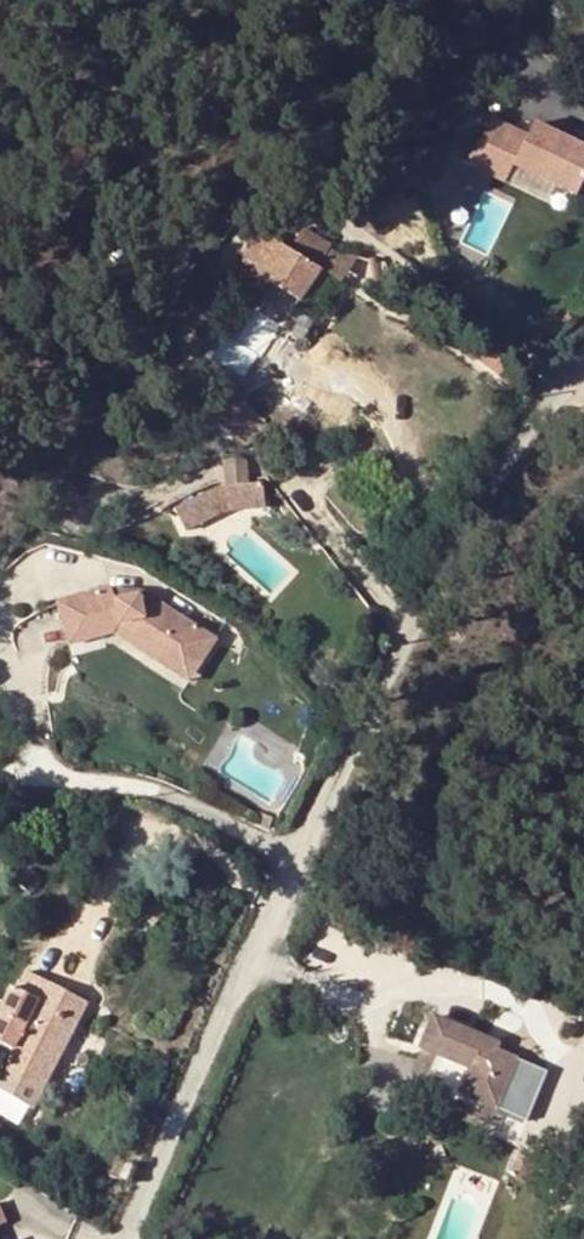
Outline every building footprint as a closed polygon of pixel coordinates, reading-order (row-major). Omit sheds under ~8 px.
[(583,165),(583,143),(530,116),(524,128),(491,112),(466,163),(505,181),(513,165),(571,193),(583,165)] [(324,252),(327,253),(329,247),(306,232),(302,240),(319,249),(324,252)] [(262,321),(230,371),(247,382),(320,276),(307,266),(319,249),(302,240),(291,256),(266,239),(254,246),(241,263),(244,275),(227,301),(246,313),(268,285),(274,290),(257,318),(262,321)] [(307,266),(320,276),(342,289),(357,261),(327,253),(324,252),(319,249),(307,266)] [(262,321),(257,318),(224,368),(215,381),(212,385),(220,385),(230,371),(262,321)] [(212,398),(217,403),(228,392),(223,388),(212,398)] [(256,451),(248,443),(240,451),(248,459),(256,451)] [(246,460),(221,459),(226,486),(258,483),(246,460)] [(226,486),(207,493),(218,515),(228,512),(265,508),(262,482),(258,483),(226,486)] [(207,493),(173,509),(184,531),(218,515),(207,493)] [(91,661),(133,653),(210,705),(241,661),(164,608),(142,619),(140,607),(83,618),(91,661)] [(155,904),(140,920),(151,930),(166,913),(155,904)] [(0,1009),(0,1048),(51,1076),(86,1007),(26,975),(15,994),(9,991),(0,1009)] [(417,1049),(432,1055),(466,1070),(457,1092),(496,1109),(521,1120),(544,1071),(495,1049),(478,1042),(481,1034),(432,1014),(417,1049)] [(478,1042),(495,1049),(498,1042),(481,1034),(478,1042)] [(466,1070),(432,1055),(422,1077),(457,1092),(466,1070)] [(457,1092),(451,1107),(489,1123),(496,1109),(457,1092)] [(9,1223),(0,1202),(0,1227),(9,1223)]
